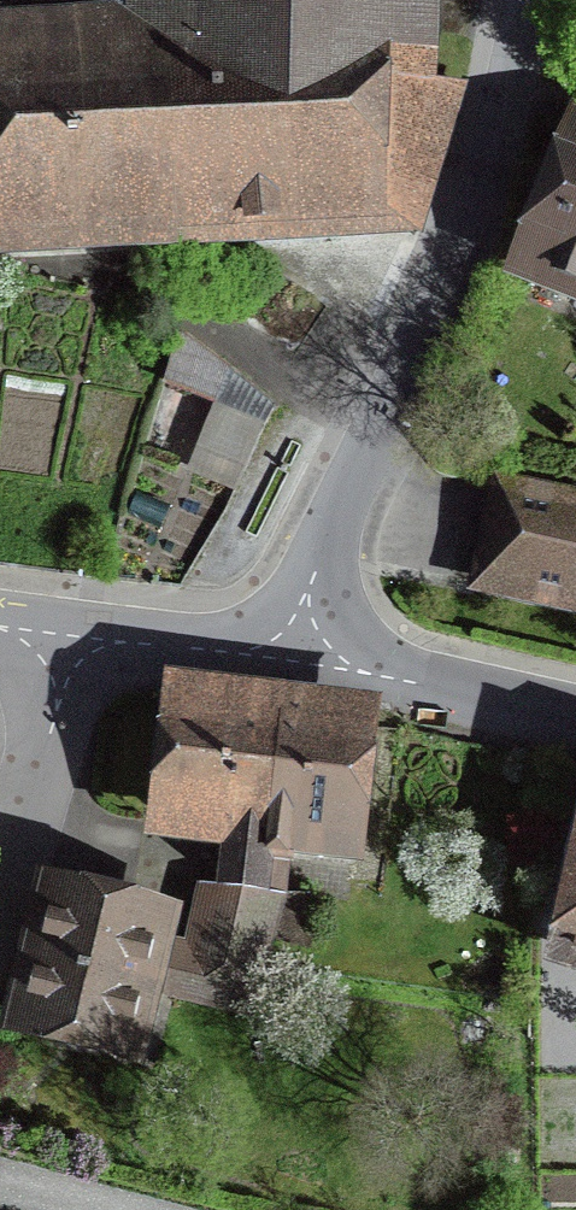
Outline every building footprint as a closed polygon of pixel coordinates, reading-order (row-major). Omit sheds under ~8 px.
[(176,40),(388,28),(387,80),(429,84),(433,32),(429,32),(430,0),(175,0),(176,40)] [(387,80),(388,28),(176,40),(0,50),(0,88),(1,108),(7,219),(8,225),(383,204),(415,233),(460,86),(429,84),(387,80)] [(536,270),(575,286),(575,170),(536,270)] [(179,332),(165,379),(215,399),(227,369),(179,332)] [(503,488),(483,583),(575,602),(575,487),(560,484),(556,499),(503,488)] [(264,892),(268,855),(270,835),(285,710),(183,698),(168,823),(230,830),(223,887),(264,892)] [(285,710),(270,835),(268,855),(282,857),(285,836),(343,843),(358,718),(355,718),(285,710)] [(206,886),(192,949),(165,942),(169,926),(154,922),(126,1036),(141,1039),(154,987),(246,1011),(256,977),(281,895),(206,886)] [(282,895),(270,936),(306,945),(311,898),(282,895)] [(29,1012),(27,1021),(123,1045),(126,1036),(154,922),(57,897),(55,907),(40,903),(32,937),(14,1008),(29,1012)]
